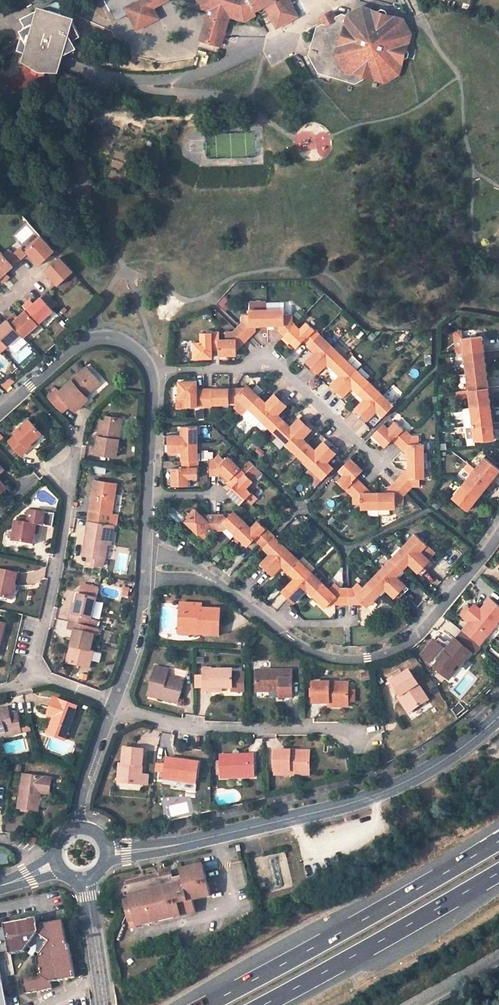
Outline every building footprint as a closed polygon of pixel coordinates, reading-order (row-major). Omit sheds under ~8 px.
[(116,22),(129,15),(127,10),(146,0),(104,0),(116,22)] [(138,30),(158,18),(152,9),(147,0),(146,0),(127,10),(129,15),(138,30)] [(152,9),(168,0),(147,0),(152,9)] [(200,3),(207,5),(210,11),(201,41),(220,46),(229,17),(243,21),(256,15),(254,11),(252,6),(248,0),(198,0),(200,3)] [(252,6),(257,4),(263,6),(265,6),(273,20),(286,24),(299,17),(290,0),(248,0),(252,6)] [(69,17),(62,3),(57,1),(43,9),(69,17)] [(203,8),(210,11),(207,5),(200,3),(203,8)] [(66,44),(80,37),(73,23),(74,18),(69,17),(43,9),(38,7),(37,12),(23,20),(30,33),(21,62),(38,72),(57,74),(66,44)] [(365,7),(349,15),(343,13),(337,17),(335,21),(327,25),(323,24),(318,26),(309,55),(319,73),(357,84),(370,77),(385,81),(400,74),(404,59),(406,59),(410,58),(411,53),(409,49),(407,49),(412,34),(403,18),(388,14),(389,11),(388,9),(384,7),(380,9),(379,11),(365,7)] [(337,17),(333,11),(320,18),(323,24),(327,25),(335,21),(337,17)] [(286,24),(273,20),(277,29),(286,24)] [(28,249),(41,265),(56,251),(42,236),(28,249)] [(15,265),(21,259),(11,247),(4,253),(15,265)] [(10,277),(6,273),(9,271),(15,265),(4,253),(3,250),(0,253),(0,278),(1,278),(4,282),(10,277)] [(59,285),(74,272),(61,257),(46,270),(59,285)] [(53,307),(59,302),(49,291),(43,296),(53,307)] [(37,302),(34,303),(31,300),(25,305),(28,309),(40,323),(55,309),(53,307),(43,296),(37,302)] [(292,305),(289,303),(267,303),(267,311),(285,310),(285,315),(292,315),(292,305)] [(21,315),(19,317),(16,314),(10,319),(23,334),(25,336),(40,323),(28,309),(21,315)] [(292,322),(292,315),(285,315),(285,310),(267,311),(268,326),(275,325),(280,325),(280,330),(286,335),(295,325),(292,322)] [(267,311),(250,311),(250,316),(242,316),(243,322),(240,326),(251,337),(256,332),(256,326),(260,326),(268,326),(267,311)] [(0,328),(0,333),(0,334),(0,345),(5,350),(23,334),(10,319),(0,328)] [(321,335),(308,322),(300,330),(295,325),(286,335),(291,340),(298,347),(305,340),(310,346),(321,335)] [(248,340),(251,337),(240,326),(237,329),(248,340)] [(237,329),(232,333),(226,333),(227,341),(221,341),(221,348),(221,350),(221,355),(228,355),(238,355),(238,346),(243,346),(248,340),(237,329)] [(466,355),(464,338),(463,338),(463,332),(458,333),(456,336),(458,356),(466,355)] [(221,333),(204,333),(204,343),(196,343),(196,350),(196,358),(213,358),(213,350),(213,348),(221,348),(221,341),(221,333)] [(315,351),(317,353),(305,365),(310,370),(333,346),(321,335),(310,346),(315,351)] [(485,352),(484,344),(481,344),(481,340),(482,339),(483,337),(482,336),(481,335),(464,338),(466,355),(485,352)] [(310,370),(315,375),(328,363),(329,364),(334,369),(345,358),(333,346),(310,370)] [(485,363),(484,362),(483,359),(486,359),(485,352),(466,355),(467,371),(483,369),(486,367),(486,365),(486,364),(485,363)] [(340,374),(342,376),(329,388),(335,394),(357,370),(345,358),(334,369),(340,374)] [(99,381),(87,368),(60,392),(59,392),(71,405),(76,411),(89,399),(84,394),(99,381)] [(335,394),(341,399),(353,387),(354,388),(359,393),(370,382),(357,370),(335,394)] [(470,389),(489,387),(488,381),(486,381),(485,378),(487,378),(487,377),(488,376),(487,374),(486,374),(484,374),(484,373),(468,375),(470,389)] [(17,379),(13,374),(3,383),(8,387),(17,379)] [(199,381),(180,381),(181,395),(188,395),(188,399),(188,407),(206,407),(205,391),(199,391),(199,388),(199,381)] [(365,398),(366,399),(354,411),(360,417),(382,394),(370,382),(359,393),(365,398)] [(230,403),(238,403),(242,400),(245,403),(251,408),(261,397),(249,385),(242,391),(237,387),(230,387),(230,403)] [(206,407),(214,406),(214,404),(230,403),(230,387),(213,388),(213,391),(205,391),(206,407)] [(489,399),(488,398),(487,394),(490,394),(489,387),(470,389),(471,407),(489,405),(489,404),(490,403),(490,401),(490,400),(489,399)] [(71,405),(59,392),(60,392),(57,389),(48,397),(62,412),(71,405)] [(284,397),(278,392),(267,402),(261,397),(251,408),(263,420),(284,397)] [(360,417),(365,422),(377,410),(379,411),(384,416),(394,405),(382,394),(360,417)] [(286,420),(279,414),(290,403),(284,397),(263,420),(270,426),(275,431),(286,420)] [(489,405),(471,407),(473,423),(493,420),(492,414),(490,414),(490,411),(491,409),(491,408),(489,404),(489,405)] [(263,420),(251,408),(249,410),(245,414),(245,417),(254,426),(257,426),(261,422),(263,420)] [(309,421),(303,415),(292,426),(286,420),(275,431),(280,437),(288,444),(309,421)] [(106,422),(101,422),(95,454),(116,457),(119,440),(116,439),(119,419),(107,417),(106,422)] [(42,431),(31,420),(17,432),(19,434),(11,441),(21,453),(36,440),(34,438),(42,431)] [(268,428),(270,426),(263,420),(261,422),(268,428)] [(311,443),(304,437),(314,426),(309,421),(288,444),(294,450),(300,455),(311,443)] [(410,433),(397,422),(390,429),(384,423),(375,434),(380,439),(387,446),(394,439),(399,444),(410,433)] [(494,425),(474,427),(475,441),(493,439),(493,438),(494,437),(494,435),(494,434),(492,433),(492,430),(494,430),(494,425)] [(183,426),(183,436),(166,436),(166,443),(199,443),(199,434),(198,426),(183,426)] [(424,453),(424,444),(419,444),(419,436),(414,436),(410,433),(399,444),(404,449),(409,449),(409,461),(425,460),(424,453)] [(278,438),(286,446),(288,444),(280,437),(278,438)] [(334,444),(328,439),(317,449),(311,443),(300,455),(305,461),(312,467),(334,444)] [(166,443),(166,453),(183,452),(184,460),(200,460),(199,453),(199,443),(166,443)] [(292,452),(294,450),(288,444),(286,446),(292,452)] [(310,469),(307,472),(314,479),(313,482),(314,484),(317,486),(335,467),(329,461),(340,450),(334,444),(312,467),(310,469)] [(218,475),(221,471),(225,475),(230,480),(240,469),(228,457),(224,460),(220,455),(216,459),(211,459),(211,475),(218,475)] [(489,479),(493,474),(491,473),(492,471),(494,471),(495,471),(496,470),(496,468),(495,466),(496,466),(482,455),(473,466),(489,479)] [(340,469),(345,474),(344,475),(338,481),(352,493),(362,482),(357,477),(363,470),(351,458),(340,469)] [(184,460),(185,469),(175,468),(175,486),(191,486),(191,477),(193,477),(200,477),(200,460),(184,460)] [(254,465),(249,460),(240,469),(230,480),(235,485),(229,491),(242,504),(246,499),(252,494),(246,488),(253,481),(246,474),(254,465)] [(412,487),(421,487),(420,479),(425,479),(425,468),(425,460),(409,461),(410,473),(403,473),(399,477),(410,489),(412,487)] [(304,462),(310,469),(312,467),(305,461),(304,462)] [(473,466),(462,480),(477,492),(478,491),(479,491),(480,490),(479,487),(482,484),(483,486),(489,479),(473,466)] [(396,481),(407,492),(410,489),(399,477),(396,481)] [(476,496),(478,493),(477,492),(462,480),(460,483),(474,495),(476,496)] [(112,512),(116,484),(95,481),(89,519),(111,523),(112,512)] [(386,508),(396,508),(396,503),(403,504),(403,497),(407,492),(396,481),(391,486),(391,493),(379,493),(379,509),(386,508)] [(353,494),(353,503),(361,503),(361,509),(371,509),(379,509),(379,493),(368,493),(368,487),(362,482),(352,493),(353,494)] [(474,495),(460,483),(449,496),(465,509),(470,503),(468,501),(470,499),(472,499),(474,498),(474,497),(474,495)] [(51,525),(53,512),(31,508),(29,522),(16,520),(13,540),(33,543),(36,523),(51,525)] [(210,515),(206,519),(197,511),(187,522),(193,527),(200,534),(203,531),(208,536),(213,531),(217,531),(218,515),(210,515)] [(118,524),(120,514),(112,512),(111,523),(115,523),(118,524)] [(246,524),(234,513),(228,519),(224,514),(218,515),(217,531),(224,531),(228,527),(231,530),(236,535),(246,524)] [(89,519),(83,555),(105,559),(107,544),(111,523),(89,519)] [(272,533),(259,521),(252,529),(246,524),(236,535),(242,540),(249,546),(256,540),(261,545),(272,533)] [(187,522),(185,524),(191,530),(193,527),(187,522)] [(436,551),(428,544),(417,533),(405,545),(429,569),(435,563),(430,558),(436,551)] [(270,553),(272,554),(260,566),(265,572),(288,549),(276,537),(265,548),(270,553)] [(409,564),(411,562),(424,575),(429,569),(405,545),(393,558),(405,569),(409,564)] [(265,572),(271,578),(283,565),(285,567),(289,571),(300,560),(288,549),(265,572)] [(289,595),(316,568),(304,556),(300,560),(289,571),(294,576),(296,578),(284,590),(289,595)] [(406,593),(412,587),(399,575),(401,573),(405,569),(393,558),(381,570),(406,593)] [(0,567),(0,596),(11,598),(18,571),(0,567)] [(316,568),(289,595),(295,601),(307,589),(309,590),(313,594),(324,584),(329,579),(317,567),(316,568)] [(386,588),(388,586),(400,599),(406,593),(381,570),(369,583),(381,594),(386,588)] [(359,602),(362,599),(369,606),(376,599),(381,594),(369,583),(365,588),(360,582),(355,588),(350,587),(350,603),(359,602)] [(344,588),(339,587),(334,583),(329,588),(324,584),(313,594),(319,600),(326,607),(334,600),(337,603),(345,603),(344,588)] [(92,619),(97,600),(99,590),(82,586),(80,596),(79,596),(74,616),(71,615),(69,621),(70,622),(82,624),(96,628),(98,620),(92,619)] [(463,618),(469,623),(463,631),(477,643),(480,645),(488,635),(498,622),(498,606),(490,599),(480,611),(478,614),(471,608),(463,618)] [(197,604),(182,603),(182,628),(201,628),(200,634),(220,635),(221,609),(203,608),(197,608),(197,604)] [(473,605),(471,608),(478,614),(480,611),(473,605)] [(94,635),(96,628),(82,624),(70,622),(68,629),(75,631),(79,632),(94,635)] [(79,632),(75,631),(70,647),(74,648),(70,664),(89,669),(93,652),(90,652),(94,635),(79,632)] [(462,631),(456,639),(470,651),(477,643),(463,631),(462,631)] [(440,637),(437,641),(446,649),(451,643),(448,641),(444,640),(440,637)] [(456,639),(455,638),(451,643),(446,649),(432,665),(446,676),(457,663),(459,665),(471,651),(470,651),(456,639)] [(437,641),(434,639),(422,654),(430,660),(429,662),(432,665),(446,649),(437,641)] [(448,678),(459,665),(457,663),(446,676),(448,678)] [(169,669),(156,665),(149,691),(160,693),(159,698),(179,702),(185,682),(167,677),(169,669)] [(292,669),(256,670),(256,692),(269,692),(269,688),(279,688),(280,697),(292,697),(292,669)] [(211,671),(204,671),(204,691),(212,691),(212,688),(221,688),(233,688),(232,670),(211,670),(211,671)] [(170,671),(169,676),(181,679),(182,673),(170,671)] [(428,702),(409,672),(399,678),(392,683),(401,697),(411,712),(428,702)] [(348,684),(313,683),(313,704),(327,704),(347,705),(348,684)] [(401,697),(398,698),(409,714),(411,712),(401,697)] [(77,707),(54,699),(49,714),(54,716),(47,735),(64,741),(77,707)] [(0,711),(0,739),(21,733),(20,728),(16,713),(10,715),(8,709),(0,711)] [(144,751),(125,750),(124,765),(122,784),(142,785),(144,751)] [(309,750),(275,751),(276,771),(291,771),(310,770),(309,750)] [(254,756),(220,756),(220,777),(254,777),(254,756)] [(201,762),(169,758),(167,779),(183,782),(198,783),(201,762)] [(51,779),(24,775),(18,809),(38,812),(40,793),(49,795),(51,779)] [(173,874),(127,884),(130,900),(125,901),(130,927),(196,912),(193,899),(211,895),(205,865),(181,870),(182,876),(183,878),(180,879),(179,876),(174,878),(173,874)] [(11,955),(12,959),(27,956),(31,951),(42,959),(39,965),(41,978),(22,981),(24,997),(52,992),(52,986),(76,982),(71,950),(69,950),(66,924),(40,928),(39,921),(6,926),(7,930),(0,931),(0,957),(11,955)]
